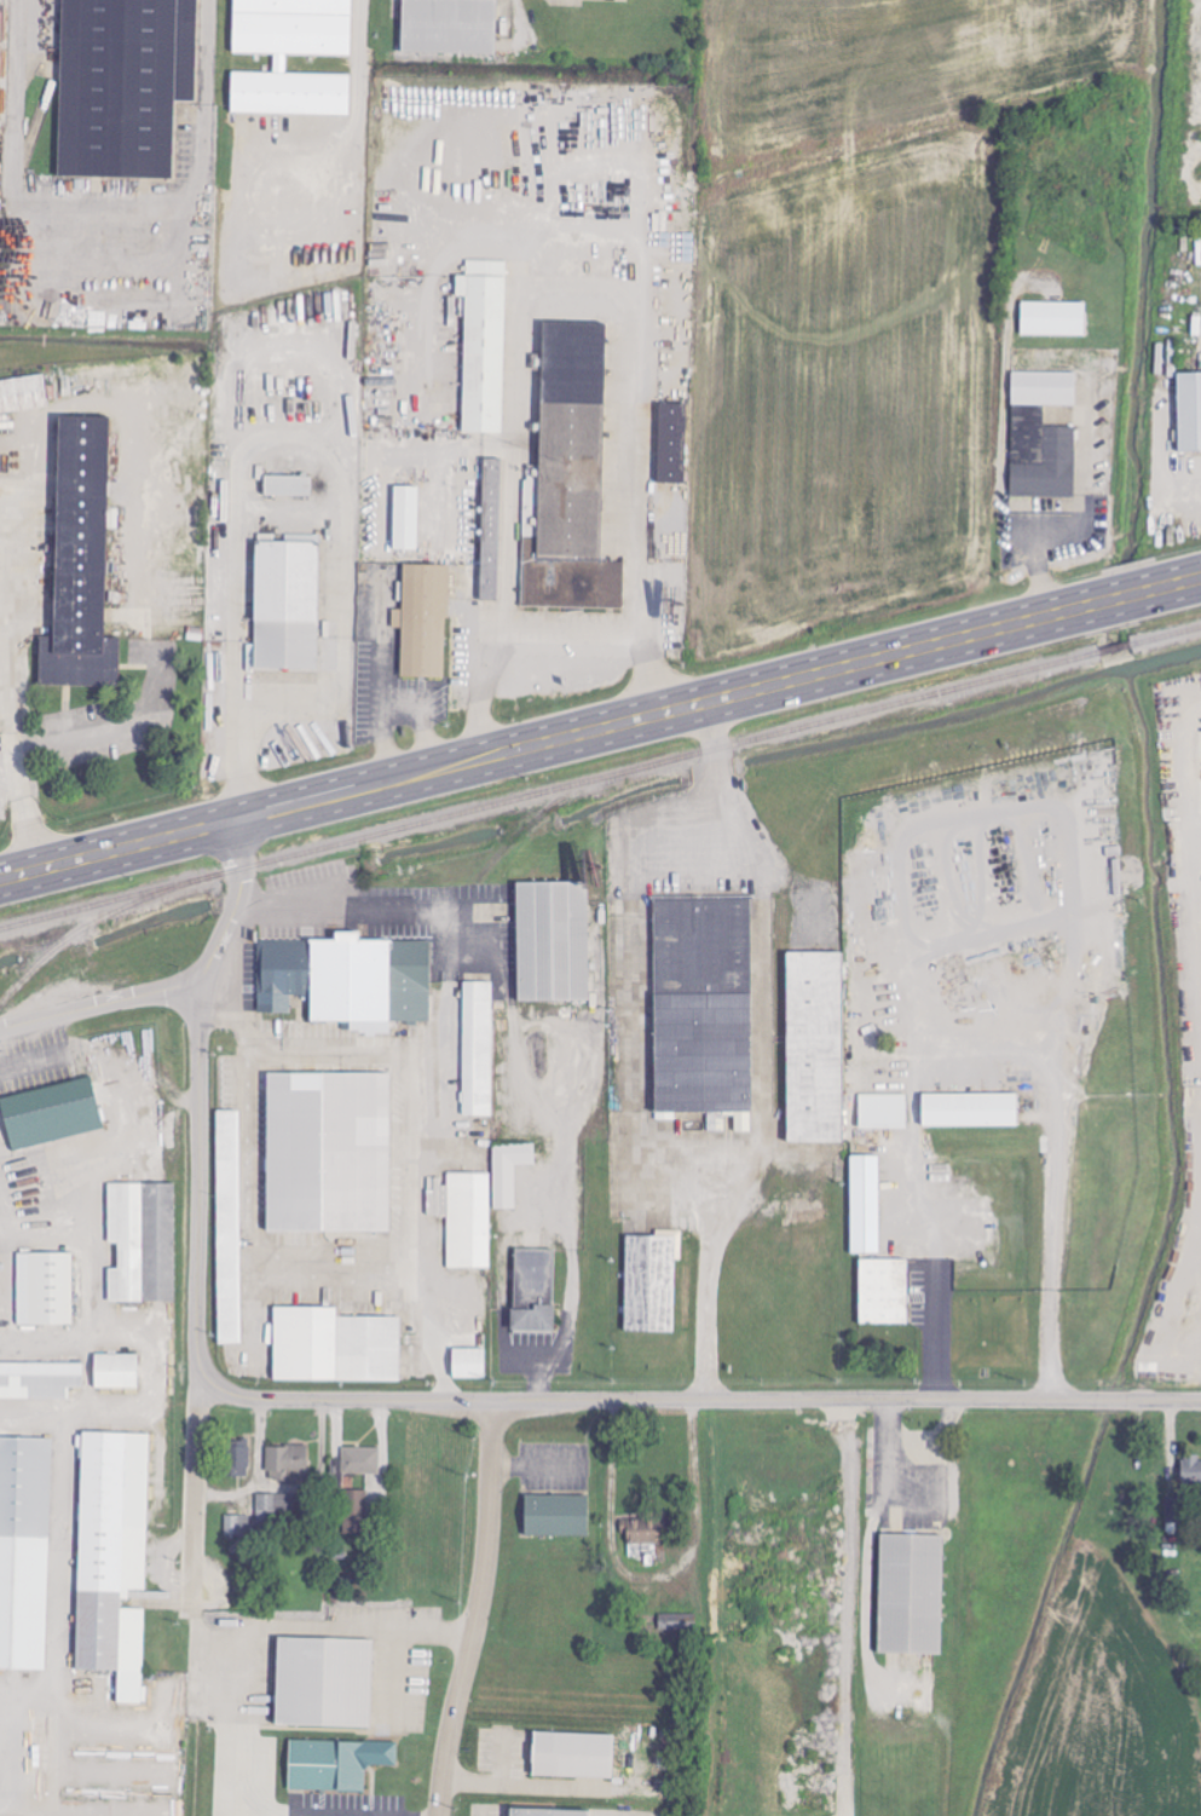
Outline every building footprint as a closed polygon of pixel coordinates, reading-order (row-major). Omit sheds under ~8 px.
[(181,188),(183,109),(203,109),(205,0),(69,0),(65,185),(181,188)] [(238,123),(354,127),(356,85),(293,83),(293,64),(357,67),(359,0),(241,0),(239,63),(279,64),(278,82),(239,81),(238,123)] [(411,6),(409,59),(501,63),(502,8),(411,6)] [(506,262),(467,261),(467,276),(456,276),(456,297),(466,297),(463,433),(502,434),(506,262)] [(1085,336),(1085,303),(1022,302),(1021,335),(1085,336)] [(1011,496),(1075,496),(1075,427),(1044,427),(1044,405),(1076,405),(1076,373),(1012,373),(1011,496)] [(1179,453),(1200,453),(1200,373),(1177,373),(1179,453)] [(45,375),(0,380),(0,413),(48,408),(45,375)] [(657,483),(685,484),(687,404),(659,404),(657,483)] [(103,638),(108,418),(58,417),(53,637),(40,636),(39,686),(118,687),(119,639),(103,638)] [(480,600),(498,601),(501,459),(483,459),(480,600)] [(265,496),(313,496),(313,476),(264,476),(265,496)] [(417,551),(419,487),(395,486),(393,551),(417,551)] [(253,669),(317,670),(320,543),(256,542),(253,669)] [(451,566),(403,565),(402,610),(393,610),(392,628),(402,629),(400,678),(444,679),(445,620),(450,620),(451,566)] [(516,882),(589,881),(591,999),(518,1001),(516,882)] [(652,898),(752,897),(753,1112),(654,1112),(652,898)] [(337,941),(258,940),(258,1013),(291,1013),(291,996),(310,996),(310,1021),(350,1021),(350,1030),(389,1030),(389,1019),(428,1019),(428,940),(362,939),(362,932),(337,932),(337,941)] [(987,946),(991,958),(1015,950),(1010,938),(987,946)] [(787,952),(843,951),(845,1140),(790,1140),(787,952)] [(462,981),(492,981),(491,1115),(462,1115),(462,981)] [(267,1072),(391,1073),(391,1233),(267,1233),(267,1072)] [(103,1132),(91,1079),(0,1101),(0,1158),(103,1132)] [(859,1093),(859,1128),(906,1126),(906,1093),(859,1093)] [(924,1095),(1020,1094),(1020,1125),(924,1126),(924,1095)] [(239,1112),(217,1112),(217,1199),(221,1199),(221,1224),(239,1224),(239,1112)] [(735,1132),(751,1133),(751,1115),(735,1114),(735,1132)] [(712,1133),(726,1132),(726,1117),(711,1118),(712,1133)] [(535,1166),(535,1144),(494,1144),(493,1210),(515,1210),(516,1166),(535,1166)] [(850,1155),(879,1154),(880,1253),(851,1253),(850,1155)] [(448,1269),(490,1270),(490,1174),(445,1174),(445,1178),(428,1178),(428,1216),(448,1216),(448,1269)] [(176,1300),(175,1182),(108,1182),(109,1243),(118,1243),(118,1267),(109,1267),(109,1301),(176,1300)] [(218,1344),(241,1344),(240,1228),(217,1229),(218,1344)] [(625,1236),(675,1236),(674,1330),(625,1328),(625,1236)] [(512,1332),(554,1333),(555,1251),(514,1250),(512,1332)] [(16,1252),(71,1252),(71,1325),(16,1325),(16,1252)] [(860,1259),(907,1259),(908,1324),(860,1325),(860,1259)] [(274,1305),(274,1380),(400,1382),(401,1316),(337,1316),(337,1306),(274,1305)] [(486,1348),(453,1348),(452,1378),(486,1378),(486,1348)] [(95,1388),(138,1387),(138,1353),(94,1354),(95,1388)] [(69,1387),(83,1387),(83,1362),(0,1362),(0,1399),(69,1398),(69,1387)] [(150,1433),(81,1431),(76,1670),(118,1671),(117,1703),(148,1704),(148,1687),(144,1687),(146,1606),(129,1606),(130,1589),(147,1590),(150,1433)] [(46,1670),(52,1438),(0,1437),(0,1669),(46,1670)] [(229,1475),(250,1475),(249,1438),(228,1439),(229,1475)] [(380,1447),(342,1448),(343,1474),(380,1474),(380,1447)] [(1181,1459),(1182,1486),(1200,1486),(1200,1458),(1181,1459)] [(368,1476),(367,1500),(384,1500),(384,1476),(368,1476)] [(344,1534),(367,1534),(367,1490),(343,1490),(344,1534)] [(588,1536),(589,1495),(525,1494),(524,1535),(588,1536)] [(1166,1524),(1181,1524),(1181,1498),(1167,1497),(1166,1524)] [(624,1522),(625,1544),(659,1543),(658,1520),(624,1522)] [(943,1653),(945,1535),(880,1534),(878,1652),(943,1653)] [(659,1614),(660,1633),(697,1631),(696,1612),(659,1614)] [(277,1637),(274,1724),(371,1727),(374,1639),(277,1637)] [(613,1734),(534,1732),(533,1776),(612,1778),(613,1734)] [(366,1791),(366,1765),(397,1765),(397,1742),(289,1740),(288,1789),(366,1791)]
